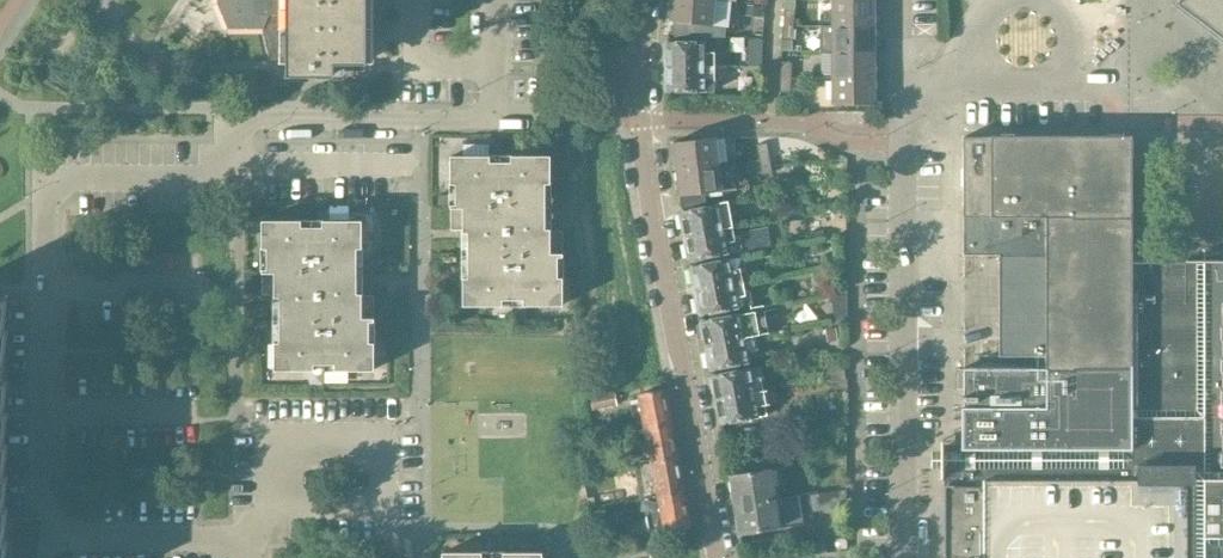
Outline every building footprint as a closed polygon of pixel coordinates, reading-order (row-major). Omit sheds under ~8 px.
[(288,73),(334,73),(334,60),(367,61),(367,0),(218,0),(218,3),(228,28),(262,28),(270,61),(288,61),(288,73)] [(669,20),(711,25),(714,0),(672,0),(669,20)] [(832,26),(874,26),(874,0),(832,0),(832,26)] [(1172,5),(1222,43),(1222,0),(1176,0),(1172,5)] [(794,10),(784,9),(782,24),(793,25),(794,10)] [(793,25),(782,24),(781,39),(791,40),(793,25)] [(874,26),(832,26),(832,52),(874,52),(874,26)] [(702,41),(667,41),(667,44),(664,44),(664,58),(667,58),(667,66),(702,66),(712,66),(712,53),(702,53),(702,41)] [(874,52),(832,52),(832,78),(874,78),(874,52)] [(791,62),(780,61),(780,77),(790,78),(791,62)] [(702,66),(667,66),(667,73),(664,73),(664,88),(667,88),(667,91),(712,91),(712,66),(702,66)] [(790,78),(780,77),(779,92),(790,92),(790,78)] [(874,78),(832,78),(832,104),(874,104),(874,78)] [(714,137),(673,142),(676,168),(717,164),(714,137)] [(1197,264),(1166,264),(1166,263),(1152,263),(1152,292),(1130,292),(1130,137),(962,137),(962,255),(1045,254),(1045,368),(962,368),(963,404),(963,446),(945,446),(945,485),(945,557),(1222,557),(1222,264),(1197,264)] [(769,157),(766,143),(756,144),(758,159),(769,157)] [(511,156),(511,162),(489,162),(489,156),(450,156),(450,183),(456,183),(456,205),(450,205),(451,230),(461,230),(461,256),(468,256),(468,278),(463,278),(463,305),(502,305),(502,298),(523,298),(523,305),(562,304),(562,277),(557,277),(557,256),(562,256),(562,231),(550,231),(550,229),(544,229),(544,183),(550,183),(549,156),(511,156)] [(771,172),(769,157),(758,159),(761,174),(771,172)] [(721,191),(717,164),(676,168),(680,207),(704,204),(703,193),(721,191)] [(732,201),(681,211),(681,214),(678,214),(681,229),(684,228),(685,236),(730,227),(728,215),(735,214),(732,201)] [(323,227),(301,227),(301,221),(262,221),(262,248),(267,248),(267,269),(262,269),(262,294),(273,294),(273,321),(280,321),(280,342),(274,342),(274,369),(313,369),(313,363),(335,363),(335,369),(374,369),(373,342),(368,342),(368,321),(374,321),(374,296),(361,296),(361,294),(356,294),(356,248),(361,248),(361,221),(323,221),(323,227)] [(730,227),(685,236),(687,243),(683,244),(686,258),(690,257),(690,260),(742,250),(739,236),(732,237),(730,227)] [(736,257),(691,266),(692,268),(688,269),(691,283),(694,283),(696,290),(741,282),(736,257)] [(741,282),(696,290),(697,297),(694,298),(697,313),(700,312),(700,314),(751,305),(748,292),(743,293),(741,282)] [(760,309),(752,311),(701,320),(702,323),(699,324),(701,338),(705,337),(706,345),(751,336),(765,333),(760,309)] [(751,336),(706,345),(707,352),(704,353),(707,367),(710,366),(711,369),(761,359),(759,347),(753,348),(751,336)] [(845,378),(843,363),(826,366),(828,381),(845,378)] [(761,390),(759,378),(749,380),(747,368),(712,375),(712,377),(709,378),(712,392),(715,392),(716,399),(751,393),(751,392),(761,390)] [(766,415),(764,404),(778,402),(776,388),(761,391),(761,390),(751,392),(751,393),(716,399),(718,406),(714,407),(717,422),(721,421),(721,423),(766,415)] [(663,390),(640,394),(641,398),(630,400),(636,430),(670,424),(663,390)] [(618,414),(616,404),(593,409),(595,419),(618,414)] [(676,457),(670,424),(636,430),(638,444),(625,446),(628,461),(652,457),(653,462),(676,457)] [(683,490),(676,457),(653,462),(641,464),(647,496),(659,494),(659,495),(683,490)] [(768,470),(730,475),(731,480),(729,482),(730,491),(733,492),(735,505),(778,498),(777,487),(771,488),(768,470)] [(689,524),(683,490),(659,495),(659,496),(645,499),(651,530),(665,528),(665,529),(689,524)] [(778,498),(735,505),(737,517),(734,519),(736,528),(739,529),(739,534),(777,528),(774,509),(780,509),(778,498)]
